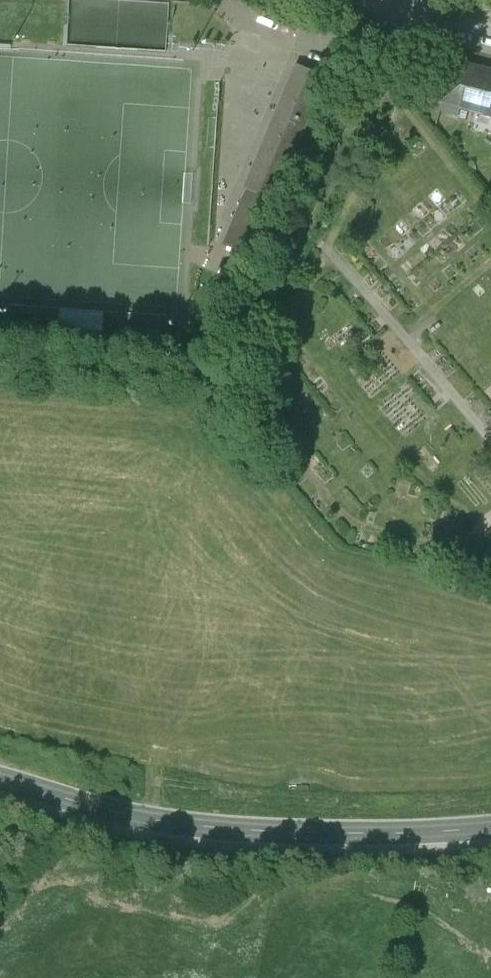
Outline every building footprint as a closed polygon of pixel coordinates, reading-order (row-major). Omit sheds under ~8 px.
[(452,61),(441,105),(490,118),(490,71),(452,61)] [(246,188),(248,189),(272,199),(323,74),(298,64),(246,188)] [(248,255),(272,199),(248,189),(224,245),(248,255)]
